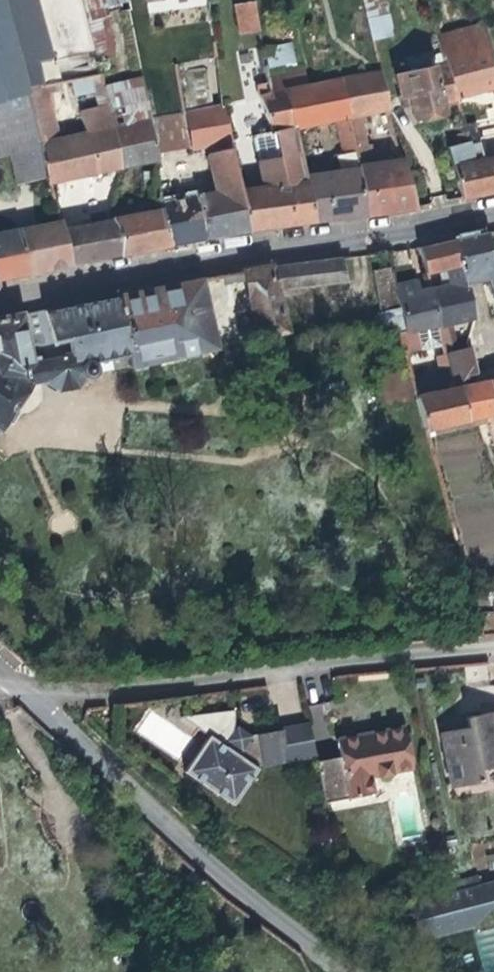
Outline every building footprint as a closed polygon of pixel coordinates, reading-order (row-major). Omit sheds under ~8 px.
[(7,0),(0,0),(0,154),(12,151),(43,143),(31,91),(7,0)] [(130,12),(128,0),(82,0),(87,22),(130,12)] [(261,28),(257,4),(238,7),(242,32),(261,28)] [(368,14),(371,39),(393,37),(391,12),(368,14)] [(491,47),(487,26),(442,35),(447,57),(491,47)] [(280,228),(316,222),(307,181),(297,131),(289,96),(272,99),(268,76),(264,51),(228,57),(226,44),(215,46),(224,106),(223,106),(231,142),(236,141),(230,106),(268,99),(275,135),(256,139),(267,186),(256,188),(242,191),(250,232),(280,228)] [(449,64),(459,106),(464,124),(473,122),(467,96),(493,89),(493,61),(493,55),(491,47),(447,57),(449,64)] [(442,114),(441,111),(459,106),(449,64),(396,77),(401,99),(411,97),(414,108),(417,120),(442,114)] [(297,131),(337,122),(349,119),(340,80),(309,86),(306,71),(268,76),(272,99),(289,96),(297,131)] [(340,80),(349,119),(389,110),(379,73),(340,80)] [(115,129),(152,120),(144,78),(104,85),(107,96),(115,129)] [(53,182),(125,167),(115,129),(107,96),(98,99),(100,109),(82,114),(86,134),(57,139),(47,93),(63,88),(61,83),(31,91),(43,143),(51,176),(53,182)] [(414,108),(411,97),(401,99),(404,110),(414,108)] [(194,146),(195,149),(231,142),(223,106),(187,113),(187,115),(194,146)] [(157,153),(194,146),(187,115),(152,122),(157,153)] [(344,150),(356,147),(349,119),(337,122),(344,150)] [(152,120),(115,129),(125,167),(159,161),(157,153),(152,122),(152,120)] [(267,186),(256,139),(245,141),(256,188),(267,186)] [(21,184),(51,176),(43,143),(12,151),(21,184)] [(475,164),(469,144),(449,149),(462,201),(484,197),(493,195),(493,161),(475,164)] [(358,155),(366,153),(364,145),(356,147),(358,155)] [(219,193),(165,205),(166,209),(172,246),(208,240),(250,232),(242,191),(233,151),(212,156),(219,193)] [(370,170),(366,153),(358,155),(362,171),(370,170)] [(404,163),(370,170),(362,171),(369,203),(371,216),(395,213),(416,209),(404,163)] [(362,171),(307,181),(316,222),(316,226),(348,223),(371,220),(371,216),(369,203),(362,171)] [(172,246),(166,209),(115,220),(123,237),(123,256),(150,251),(172,246)] [(115,220),(64,231),(71,266),(97,261),(123,256),(123,237),(115,220)] [(0,237),(0,282),(19,277),(28,274),(71,266),(64,231),(62,223),(0,237)] [(488,227),(468,230),(454,233),(462,261),(466,278),(493,272),(493,254),(488,227)] [(462,261),(454,233),(433,238),(419,241),(427,269),(462,261)] [(279,292),(347,281),(340,260),(303,265),(245,276),(262,340),(287,334),(282,306),(279,292)] [(209,285),(244,281),(242,273),(208,277),(209,285)] [(407,276),(394,279),(404,327),(436,322),(426,282),(418,284),(415,274),(407,276)] [(220,349),(206,283),(110,301),(45,314),(51,342),(60,341),(62,353),(32,361),(21,319),(0,323),(0,438),(25,401),(31,393),(46,389),(59,396),(86,387),(88,382),(85,369),(133,358),(135,368),(220,349)] [(437,325),(406,334),(401,335),(406,353),(442,344),(437,325)] [(444,353),(450,373),(444,375),(445,380),(463,375),(476,371),(468,346),(444,353)] [(445,380),(444,375),(415,383),(419,397),(448,390),(445,380)] [(445,380),(448,390),(466,386),(463,375),(445,380)] [(485,381),(473,384),(482,415),(493,412),(493,379),(485,381)] [(482,415),(473,384),(468,385),(477,416),(482,415)] [(477,416),(468,385),(466,386),(448,390),(419,397),(428,429),(477,416)] [(309,705),(314,740),(332,738),(327,703),(309,705)] [(314,766),(312,754),(308,735),(248,746),(240,729),(231,709),(188,717),(208,732),(186,767),(247,807),(263,776),(314,766)] [(478,719),(467,722),(469,733),(442,738),(452,794),(484,789),(482,775),(493,772),(493,716),(478,719)] [(413,778),(404,735),(351,746),(312,754),(314,766),(320,795),(346,790),(349,809),(373,804),(369,783),(375,782),(376,789),(391,786),(390,783),(413,778)] [(411,910),(420,945),(467,933),(464,920),(493,913),(493,889),(411,910)]
